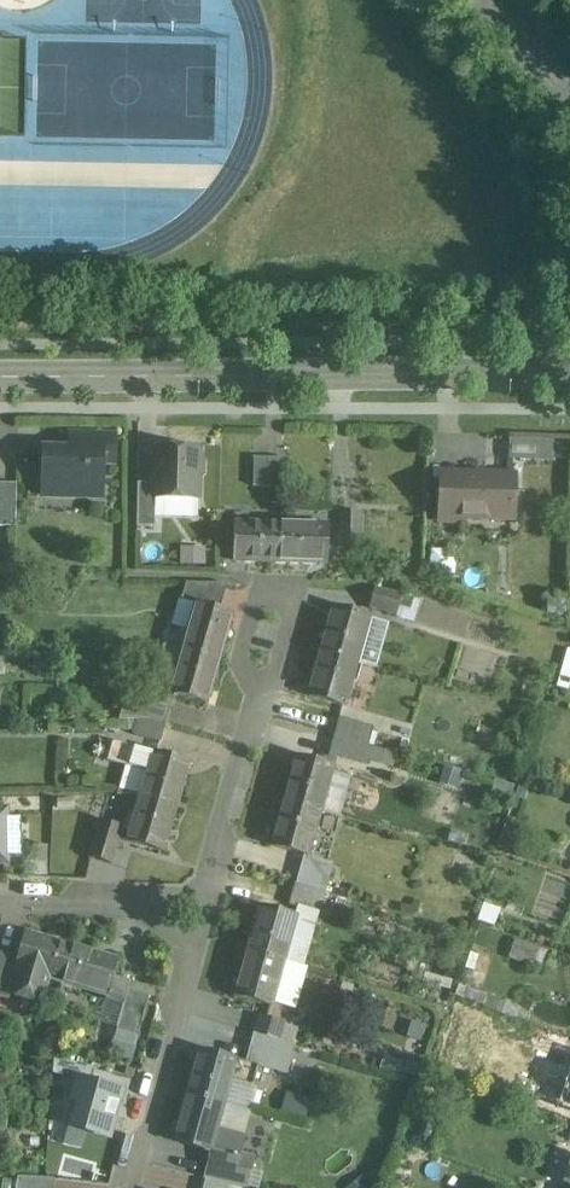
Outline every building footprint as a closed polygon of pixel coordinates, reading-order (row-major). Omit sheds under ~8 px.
[(511,437),(511,456),(554,457),(554,438),(511,437)] [(114,439),(70,438),(70,453),(102,454),(102,461),(113,462),(114,439)] [(198,451),(155,450),(154,484),(154,498),(155,498),(197,499),(198,475),(201,472),(201,461),(198,459),(198,451)] [(70,453),(44,452),(43,491),(59,492),(59,494),(101,495),(102,461),(102,454),(70,453)] [(282,458),(254,457),(253,486),(281,487),(282,458)] [(514,476),(462,474),(462,486),(440,485),(439,520),(463,521),(463,518),(513,519),(514,476)] [(154,484),(137,483),(136,527),(154,527),(155,498),(154,498),(154,484)] [(0,484),(0,527),(15,527),(16,484),(0,484)] [(359,513),(342,513),(342,547),(358,547),(359,513)] [(281,523),(234,523),(234,522),(233,561),(280,562),(281,523)] [(328,524),(281,523),(280,562),(327,563),(328,524)] [(401,594),(373,586),(367,607),(394,615),(401,594)] [(234,614),(197,604),(183,648),(220,659),(234,614)] [(369,617),(333,607),(321,651),(357,661),(369,617)] [(374,618),(366,662),(380,664),(388,621),(374,618)] [(183,648),(182,648),(170,693),(207,704),(220,659),(183,648)] [(357,661),(321,651),(308,695),(344,705),(357,661)] [(128,691),(120,720),(139,720),(150,720),(166,724),(172,704),(128,691)] [(372,726),(337,716),(332,734),(367,744),(372,726)] [(166,724),(150,720),(139,720),(134,735),(161,743),(166,725),(166,724)] [(367,744),(332,734),(326,755),(365,766),(367,760),(371,745),(367,744)] [(190,762),(153,752),(133,747),(133,746),(113,741),(107,761),(127,766),(147,772),(140,797),(177,807),(190,762)] [(384,749),(371,745),(367,760),(380,764),(384,749)] [(333,767),(296,757),(284,801),(320,811),(333,767)] [(529,781),(521,778),(517,791),(525,794),(529,781)] [(512,785),(492,779),(489,790),(509,796),(512,785)] [(140,797),(139,797),(126,841),(163,852),(177,807),(140,797)] [(320,811),(284,801),(272,845),(302,854),(308,855),(320,811)] [(123,827),(98,819),(85,856),(110,864),(123,827)] [(308,855),(302,854),(294,884),(324,892),(332,862),(308,855)] [(324,892),(294,884),(288,904),(318,913),(324,892)] [(295,917),(260,907),(247,951),(283,961),(295,917)] [(73,945),(27,932),(19,959),(16,968),(9,993),(10,993),(42,1003),(49,979),(61,982),(62,982),(72,946),(73,945)] [(117,960),(72,946),(62,982),(98,993),(124,1001),(128,988),(129,988),(131,981),(112,975),(117,960)] [(283,961),(247,951),(235,995),(271,1006),(283,961)] [(0,953),(0,997),(8,1000),(10,993),(9,993),(16,968),(19,959),(0,953)] [(129,988),(128,988),(124,1001),(120,1016),(141,1022),(149,994),(129,988)] [(284,1023),(255,1015),(250,1032),(279,1040),(284,1023)] [(279,1040),(250,1032),(246,1049),(275,1057),(279,1040)] [(258,1067),(200,1050),(187,1095),(224,1105),(231,1080),(253,1087),(258,1067)] [(121,1093),(73,1078),(66,1103),(72,1105),(66,1124),(107,1137),(121,1093)] [(224,1105),(187,1095),(174,1140),(238,1158),(244,1137),(235,1135),(234,1135),(217,1130),(224,1105)] [(208,1161),(204,1179),(242,1187),(259,1187),(262,1175),(208,1161)] [(19,1177),(17,1187),(57,1187),(57,1179),(19,1177)]
